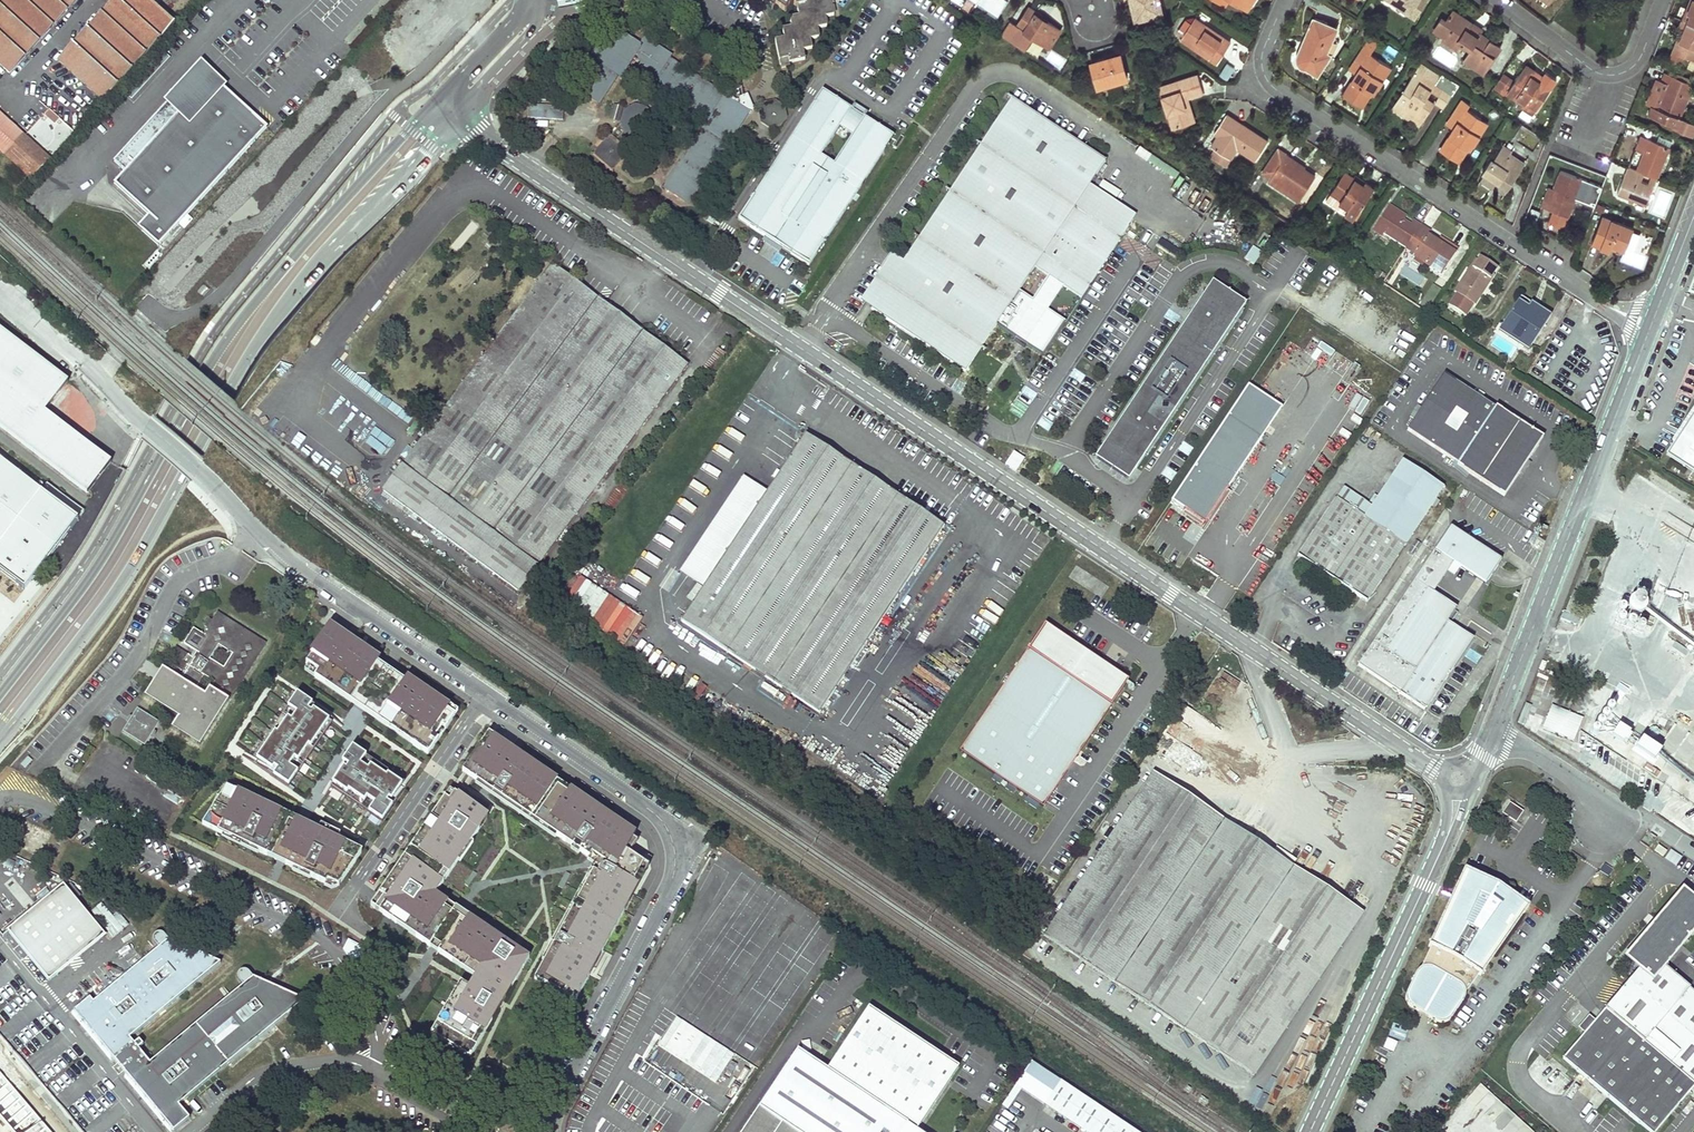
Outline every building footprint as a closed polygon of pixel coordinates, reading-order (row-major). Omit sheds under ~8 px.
[(13,76),(83,0),(0,0),(0,64),(13,76)] [(150,0),(117,0),(60,61),(103,101),(174,23),(150,0)] [(805,0),(760,0),(772,8),(774,4),(784,11),(790,2),(796,6),(806,4),(805,0)] [(806,4),(796,6),(799,17),(789,19),(791,28),(782,30),(784,39),(775,41),(780,65),(804,60),(802,51),(811,49),(809,40),(818,38),(816,28),(826,26),(824,17),(834,15),(830,0),(805,0),(806,4)] [(976,1),(998,15),(1007,0),(977,0),(976,1)] [(1159,0),(1130,0),(1135,18),(1161,11),(1159,0)] [(1400,2),(1399,5),(1415,15),(1425,0),(1397,0),(1400,2)] [(1678,18),(1679,19),(1693,25),(1693,0),(1684,0),(1682,6),(1678,18)] [(1026,49),(1034,36),(1023,29),(1035,10),(1036,8),(1029,4),(1017,23),(1011,19),(1001,33),(1026,49)] [(1063,29),(1035,10),(1023,29),(1034,36),(1051,47),(1063,29)] [(1460,15),(1451,10),(1445,20),(1439,17),(1433,28),(1443,34),(1442,36),(1459,46),(1462,41),(1471,46),(1464,58),(1484,70),(1500,44),(1493,40),(1478,31),(1481,27),(1460,15)] [(1229,39),(1194,17),(1187,18),(1176,35),(1181,38),(1178,42),(1212,64),(1220,52),(1229,39)] [(1334,27),(1311,17),(1301,44),(1296,56),(1296,59),(1297,62),(1298,64),(1301,65),(1304,65),(1316,72),(1328,53),(1325,51),(1334,27)] [(1679,19),(1674,35),(1667,52),(1693,61),(1693,25),(1679,19)] [(632,70),(709,121),(707,124),(665,187),(687,202),(749,111),(743,106),(666,55),(668,52),(644,36),(637,46),(611,29),(574,85),(601,103),(634,55),(640,59),(632,70)] [(1381,39),(1373,34),(1351,66),(1358,71),(1344,91),(1353,97),(1363,104),(1377,83),(1379,85),(1392,64),(1373,51),(1381,39)] [(1122,50),(1091,59),(1098,86),(1130,78),(1122,50)] [(1051,51),(1047,59),(1061,66),(1066,58),(1051,51)] [(1533,66),(1523,60),(1512,78),(1502,72),(1494,86),(1505,93),(1507,90),(1525,102),(1523,106),(1533,113),(1551,85),(1541,78),(1544,73),(1533,66)] [(1228,80),(1236,69),(1226,62),(1218,74),(1228,80)] [(1421,62),(1393,106),(1406,115),(1421,124),(1434,102),(1443,108),(1453,92),(1435,81),(1440,74),(1421,62)] [(138,228),(159,248),(268,129),(224,88),(226,86),(202,63),(122,149),(112,160),(124,172),(113,184),(148,217),(138,228)] [(1660,73),(1657,80),(1654,79),(1649,94),(1645,105),(1648,106),(1645,116),(1671,126),(1670,128),(1690,135),(1693,125),(1693,85),(1660,73)] [(1200,83),(1198,74),(1160,86),(1173,127),(1195,120),(1188,97),(1203,92),(1200,83)] [(892,136),(822,90),(739,218),(809,264),(892,136)] [(1105,161),(1011,98),(901,262),(890,254),(859,301),(963,371),(995,323),(1023,342),(1042,354),(1064,321),(1047,309),(1063,285),(1081,297),(1136,215),(1090,184),(1097,174),(1105,161)] [(1470,104),(1462,99),(1447,123),(1453,127),(1440,148),(1449,154),(1459,160),(1471,142),(1474,143),(1487,122),(1467,109),(1470,104)] [(784,108),(776,102),(766,104),(761,113),(763,122),(764,123),(760,130),(752,132),(746,140),(747,148),(755,154),(764,151),(769,144),(768,135),(766,134),(771,127),(781,126),(786,118),(784,108)] [(617,138),(610,133),(601,143),(593,152),(613,170),(630,150),(628,149),(631,145),(637,150),(642,143),(639,140),(638,136),(643,134),(651,132),(651,112),(637,103),(623,112),(623,124),(623,128),(624,130),(617,138)] [(1236,121),(1224,113),(1212,131),(1215,133),(1208,142),(1212,145),(1206,153),(1225,165),(1237,146),(1254,157),(1265,140),(1236,121)] [(0,114),(0,156),(30,184),(51,161),(0,114)] [(1669,140),(1657,135),(1654,141),(1637,134),(1634,143),(1632,149),(1640,152),(1634,167),(1645,171),(1651,174),(1656,175),(1669,140)] [(1510,147),(1502,142),(1493,157),(1490,155),(1482,168),(1484,170),(1479,178),(1484,181),(1503,192),(1523,159),(1508,150),(1510,147)] [(1292,161),(1275,150),(1259,175),(1297,198),(1312,174),(1292,161)] [(1151,154),(1147,160),(1176,176),(1179,170),(1151,154)] [(1645,171),(1634,167),(1626,164),(1620,181),(1616,192),(1647,203),(1657,176),(1656,175),(1651,174),(1648,181),(1641,179),(1645,171)] [(1583,176),(1559,167),(1553,185),(1548,184),(1543,199),(1550,201),(1547,208),(1553,210),(1550,218),(1555,220),(1563,222),(1566,214),(1568,215),(1583,176)] [(1361,181),(1351,175),(1350,178),(1341,173),(1328,194),(1337,199),(1335,201),(1347,208),(1343,214),(1351,219),(1370,187),(1361,181)] [(1400,252),(1416,229),(1408,224),(1406,228),(1402,225),(1399,223),(1401,220),(1385,210),(1369,234),(1377,239),(1379,237),(1400,252)] [(1633,225),(1601,213),(1591,240),(1599,243),(1609,247),(1610,245),(1615,247),(1616,246),(1624,249),(1633,225)] [(1416,229),(1400,252),(1410,258),(1409,261),(1435,279),(1452,253),(1434,241),(1431,245),(1427,242),(1423,239),(1425,236),(1416,229)] [(1626,245),(1634,248),(1640,233),(1632,230),(1626,245)] [(1254,265),(1261,251),(1252,246),(1244,259),(1254,265)] [(1487,263),(1477,256),(1453,292),(1454,293),(1447,303),(1463,313),(1470,303),(1471,304),(1495,268),(1487,263)] [(686,364),(551,264),(382,490),(516,590),(686,364)] [(1244,301),(1210,279),(1094,456),(1128,478),(1244,301)] [(1065,327),(1074,333),(1103,289),(1093,283),(1065,327)] [(1431,307),(1440,289),(1431,284),(1422,302),(1431,307)] [(1532,304),(1517,295),(1495,330),(1525,349),(1547,314),(1532,304)] [(0,329),(0,426),(88,494),(112,464),(46,413),(69,382),(0,329)] [(1485,330),(1477,343),(1483,347),(1492,334),(1485,330)] [(1488,401),(1444,373),(1422,407),(1418,405),(1410,416),(1414,419),(1408,429),(1458,462),(1457,463),(1504,494),(1543,435),(1496,404),(1497,402),(1490,398),(1488,401)] [(1286,408),(1250,384),(1173,501),(1209,525),(1286,408)] [(1670,441),(1672,443),(1666,453),(1693,472),(1693,405),(1670,441)] [(765,492),(742,476),(680,569),(703,585),(680,620),(818,712),(942,526),(804,434),(765,492)] [(1443,484),(1403,457),(1371,504),(1344,486),(1299,554),(1366,599),(1443,484)] [(0,461),(0,571),(25,591),(86,513),(49,485),(42,494),(0,461)] [(1498,555),(1446,522),(1357,661),(1423,704),(1468,634),(1444,619),(1454,604),(1430,588),(1450,558),(1482,579),(1498,555)] [(624,645),(643,618),(579,575),(561,602),(624,645)] [(1563,608),(1559,617),(1576,623),(1579,615),(1563,608)] [(164,669),(146,697),(181,719),(173,730),(202,748),(267,644),(221,615),(208,636),(197,629),(188,644),(202,653),(197,660),(189,655),(185,663),(188,665),(185,670),(175,664),(170,672),(164,669)] [(1129,679),(1045,623),(961,750),(1044,805),(1129,679)] [(381,658),(330,624),(309,653),(312,655),(306,664),(308,665),(304,671),(428,755),(458,711),(407,677),(404,681),(378,663),(381,658)] [(344,725),(297,694),(251,761),(289,787),(331,724),(341,730),(344,725)] [(1550,703),(1541,726),(1574,739),(1583,716),(1550,703)] [(1640,715),(1645,723),(1656,717),(1651,709),(1640,715)] [(161,723),(139,710),(124,732),(146,746),(161,723)] [(487,733),(461,771),(498,797),(578,852),(596,862),(533,980),(574,1002),(641,876),(601,854),(619,828),(611,822),(613,819),(487,733)] [(382,822),(408,784),(353,747),(321,793),(325,796),(331,787),(382,822)] [(1289,862),(1151,771),(1044,931),(1251,1069),(1366,896),(1297,850),(1289,862)] [(491,810),(453,783),(369,906),(428,946),(431,942),(439,947),(436,952),(473,978),(468,987),(459,982),(428,1033),(469,1058),(499,1006),(489,1000),(495,993),(504,999),(528,958),(462,913),(445,902),(434,894),(491,810)] [(362,851),(227,785),(202,824),(325,884),(327,881),(338,886),(362,851)] [(1502,815),(1517,822),(1522,810),(1508,803),(1502,815)] [(659,851),(649,845),(643,854),(653,861),(659,851)] [(1670,849),(1664,859),(1675,866),(1681,856),(1670,849)] [(1469,869),(1462,866),(1459,873),(1461,875),(1432,936),(1430,935),(1427,942),(1429,943),(1420,965),(1417,965),(1416,966),(1414,968),(1404,989),(1404,994),(1404,997),(1405,1000),(1408,1003),(1411,1005),(1435,1018),(1439,1019),(1443,1019),(1446,1017),(1449,1015),(1464,994),(1464,991),(1464,988),(1477,969),(1480,971),(1484,964),(1482,962),(1520,906),(1523,909),(1527,902),(1520,897),(1519,899),(1505,890),(1494,883),(1484,878),(1468,871),(1469,869)] [(1680,881),(1620,951),(1637,965),(1593,1016),(1588,1012),(1576,1025),(1582,1030),(1561,1056),(1652,1131),(1653,1131),(1693,1083),(1693,1081),(1693,1080),(1693,1079),(1693,989),(1662,962),(1693,925),(1693,893),(1680,881)] [(62,882),(6,929),(49,981),(105,935),(62,882)] [(130,1038),(220,963),(169,940),(165,934),(162,933),(160,932),(157,932),(156,934),(154,936),(153,937),(153,940),(154,942),(159,948),(94,1002),(90,998),(74,1011),(174,1131),(190,1118),(179,1105),(305,1000),(252,976),(249,972),(247,970),(244,970),(242,970),(240,971),(238,974),(237,976),(238,979),(243,985),(150,1063),(130,1038)] [(916,1128),(958,1066),(868,1006),(827,1068),(797,1048),(741,1131),(922,1131),(916,1128)] [(1392,1025),(1388,1037),(1404,1041),(1407,1030),(1392,1025)] [(1538,1067),(1533,1082),(1547,1086),(1552,1072),(1538,1067)] [(1060,1081),(1044,1104),(1085,1131),(1136,1131),(1060,1081)] [(1470,1098),(1477,1104),(1487,1092),(1480,1086),(1470,1098)]
